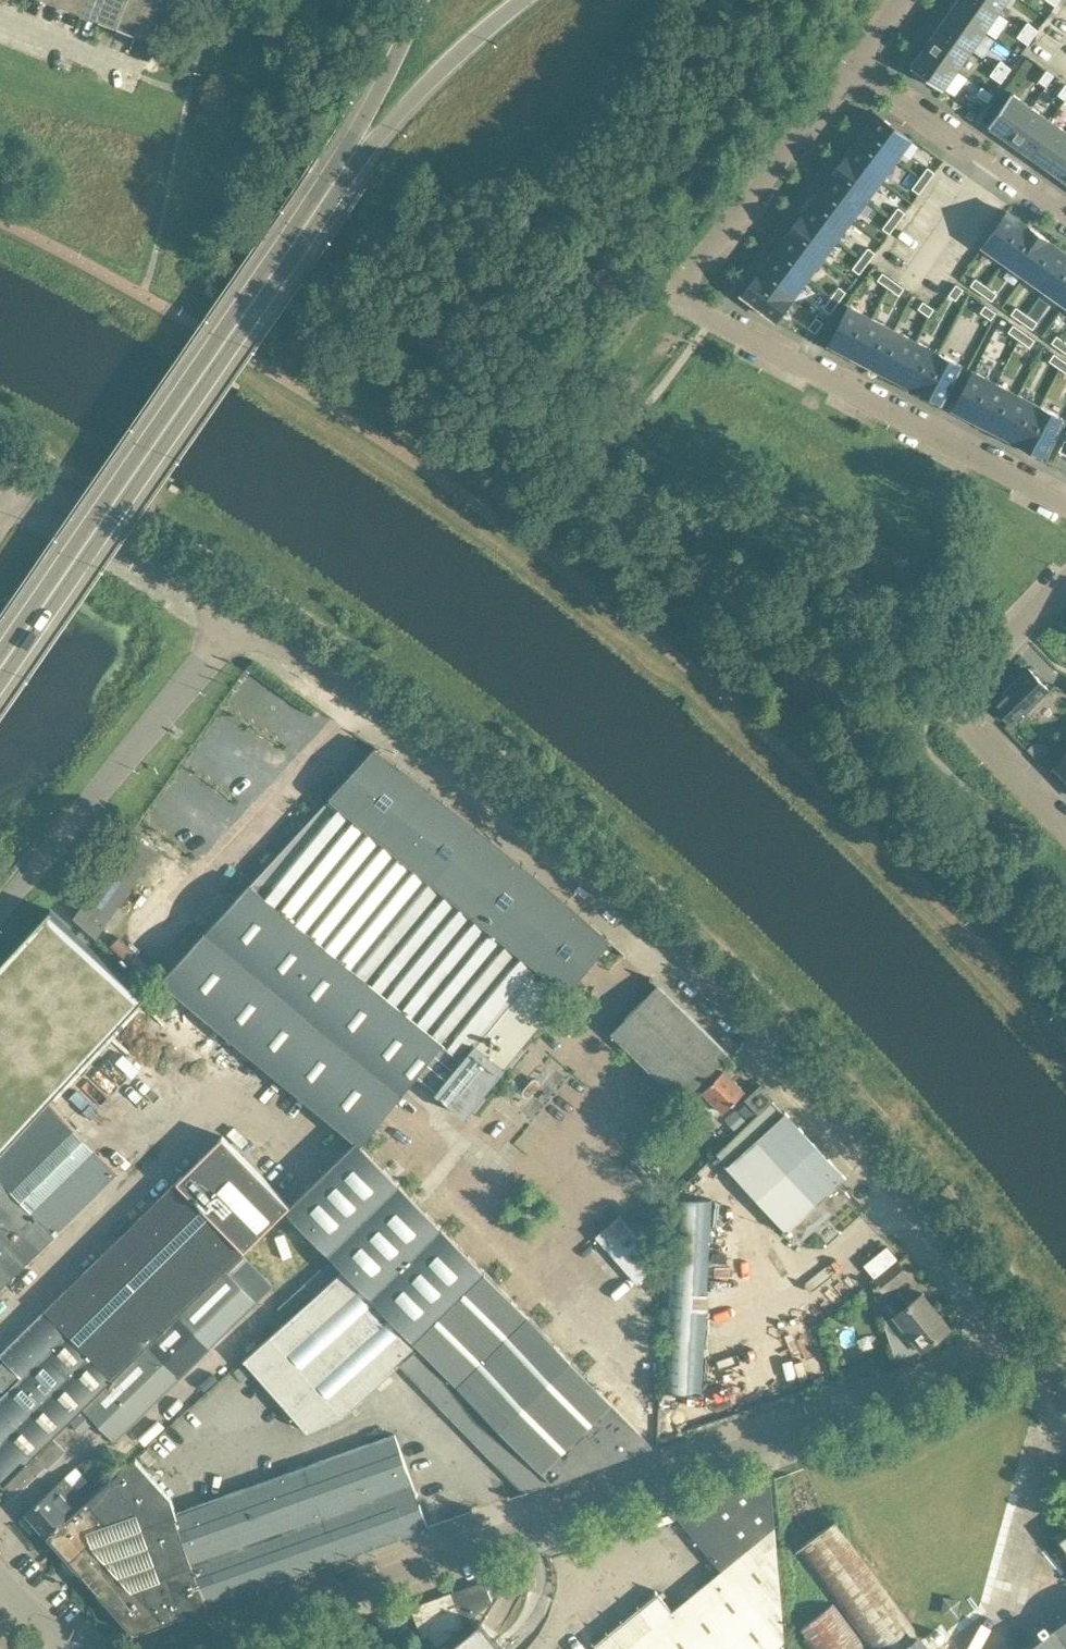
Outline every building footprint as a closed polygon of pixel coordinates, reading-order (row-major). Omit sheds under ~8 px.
[(63,5),(81,12),(86,0),(65,0),(63,5)] [(100,19),(107,0),(86,0),(81,12),(100,19)] [(118,27),(128,0),(107,0),(100,19),(118,27)] [(136,34),(149,0),(128,0),(118,27),(136,34)] [(136,34),(155,41),(171,0),(149,0),(136,34)] [(982,0),(958,0),(952,8),(985,31),(998,12),(982,0)] [(998,12),(1007,0),(982,0),(998,12)] [(938,28),(971,51),(985,31),(952,8),(938,28)] [(1022,29),(1033,37),(1038,30),(1027,22),(1022,29)] [(938,28),(925,47),(957,70),(971,51),(938,28)] [(1033,37),(1022,29),(1017,36),(1028,44),(1033,37)] [(943,90),(957,70),(925,47),(911,67),(943,90)] [(1000,60),(995,67),(1006,75),(1011,68),(1000,60)] [(995,67),(990,74),(1001,82),(1006,75),(995,67)] [(1047,70),(1039,80),(1046,86),(1054,75),(1047,70)] [(977,94),(988,101),(993,94),(982,87),(977,94)] [(1008,138),(1031,106),(1011,92),(989,125),(1008,138)] [(1008,138),(1027,152),(1050,120),(1031,106),(1008,138)] [(862,134),(896,159),(911,139),(877,114),(862,134)] [(1050,120),(1027,152),(1047,166),(1065,139),(1065,131),(1050,120)] [(862,134),(847,154),(881,179),(896,159),(862,134)] [(1047,166),(1065,179),(1065,139),(1047,166)] [(866,199),(881,179),(847,154),(832,174),(866,199)] [(928,167),(920,177),(927,183),(935,172),(928,167)] [(832,174),(817,194),(851,219),(866,199),(832,174)] [(927,183),(920,177),(912,188),(919,193),(927,183)] [(836,239),(851,219),(817,194),(802,214),(836,239)] [(890,217),(897,223),(905,212),(898,207),(890,217)] [(1004,260),(1028,225),(1007,211),(983,245),(1004,260)] [(802,214),(787,234),(821,259),(836,239),(802,214)] [(897,223),(890,217),(882,228),(889,233),(897,223)] [(1024,274),(1048,240),(1028,225),(1004,260),(1024,274)] [(787,234),(772,254),(806,279),(821,259),(787,234)] [(1048,240),(1024,274),(1045,289),(1065,258),(1065,253),(1048,240)] [(860,258),(867,263),(875,252),(868,247),(860,258)] [(772,254),(757,274),(791,299),(806,279),(772,254)] [(867,263),(860,258),(852,268),(859,273),(867,263)] [(1045,289),(1065,303),(1065,302),(1065,258),(1045,289)] [(877,279),(888,287),(893,280),(883,272),(877,279)] [(776,319),(791,299),(757,274),(742,294),(776,319)] [(970,285),(981,293),(986,285),(975,278),(970,285)] [(893,280),(888,287),(899,295),(904,287),(893,280)] [(956,284),(948,295),(956,300),(963,289),(956,284)] [(997,293),(986,285),(981,293),(992,300),(997,293)] [(831,297),(838,302),(846,292),(839,286),(831,297)] [(838,302),(831,297),(823,307),(830,313),(838,302)] [(923,301),(918,308),(929,316),(934,309),(923,301)] [(996,312),(985,304),(980,312),(991,319),(996,312)] [(830,343),(852,355),(871,318),(849,306),(830,343)] [(1011,314),(1022,321),(1027,314),(1016,307),(1011,314)] [(1037,322),(1027,314),(1022,321),(1032,329),(1037,322)] [(816,317),(808,327),(815,333),(823,322),(816,317)] [(871,318),(852,355),(874,367),(894,329),(871,318)] [(1008,332),(1019,339),(1024,332),(1013,324),(1008,332)] [(894,329),(874,367),(897,378),(916,341),(894,329)] [(1035,339),(1024,332),(1019,339),(1030,347),(1035,339)] [(1065,345),(1065,342),(1057,335),(1051,342),(1062,350),(1065,345)] [(897,378),(919,390),(938,353),(916,341),(897,378)] [(938,353),(919,390),(941,402),(961,364),(938,353)] [(1049,360),(1060,368),(1065,361),(1054,353),(1049,360)] [(976,420),(996,383),(973,371),(954,408),(976,420)] [(976,420),(999,432),(1018,394),(996,383),(976,420)] [(999,432),(1021,444),(1040,406),(1018,394),(999,432)] [(1063,418),(1040,406),(1021,444),(1044,455),(1063,418)] [(1029,668),(993,702),(1013,722),(1025,711),(1029,715),(1046,698),(1042,694),(1049,688),(1029,668)] [(567,991),(609,940),(610,939),(568,901),(502,846),(410,773),(375,746),(161,980),(355,1140),(360,1144),(415,1076),(465,1115),(566,990),(567,991)] [(1055,765),(1065,777),(1065,754),(1055,765)] [(132,832),(74,917),(85,927),(96,937),(157,850),(132,832)] [(144,996),(77,934),(50,909),(0,964),(0,1152),(144,996)] [(702,1088),(723,1068),(718,1063),(729,1052),(714,1037),(658,983),(612,1031),(682,1100),(697,1083),(702,1088)] [(744,1090),(723,1068),(702,1088),(694,1097),(716,1118),(744,1090)] [(532,1081),(523,1093),(523,1094),(523,1095),(524,1096),(524,1097),(525,1097),(525,1098),(526,1098),(527,1099),(528,1099),(529,1099),(530,1099),(531,1098),(532,1097),(539,1088),(540,1087),(540,1086),(540,1085),(540,1084),(540,1083),(539,1082),(538,1081),(537,1081),(536,1080),(535,1080),(534,1080),(533,1081),(532,1081)] [(759,1112),(772,1099),(773,1098),(760,1085),(746,1099),(748,1101),(759,1112)] [(759,1112),(748,1101),(740,1109),(751,1120),(759,1112)] [(118,1172),(48,1102),(0,1154),(0,1288),(118,1172)] [(740,1129),(749,1120),(737,1108),(728,1117),(740,1129)] [(839,1184),(846,1177),(786,1111),(784,1113),(730,1162),(728,1164),(799,1243),(850,1196),(839,1184)] [(13,1342),(2,1353),(24,1375),(0,1398),(0,1482),(3,1486),(52,1438),(71,1420),(285,1209),(290,1204),(222,1135),(13,1342)] [(285,1209),(344,1269),(420,1346),(554,1481),(653,1445),(360,1144),(355,1140),(290,1204),(285,1209)] [(673,1197),(663,1391),(702,1393),(713,1199),(673,1197)] [(618,1211),(595,1232),(636,1279),(660,1259),(618,1211)] [(877,1300),(894,1287),(909,1275),(897,1260),(872,1280),(877,1300)] [(258,1301),(225,1268),(71,1420),(83,1433),(96,1420),(116,1441),(258,1301)] [(420,1346),(344,1269),(314,1295),(291,1316),(352,1408),(400,1364),(523,1490),(507,1495),(508,1498),(554,1481),(420,1346)] [(278,1308),(288,1319),(291,1316),(314,1295),(304,1284),(278,1308)] [(901,1295),(890,1304),(897,1313),(894,1315),(921,1349),(922,1349),(950,1326),(923,1292),(908,1304),(901,1295)] [(343,1416),(352,1408),(291,1316),(288,1319),(243,1359),(244,1360),(245,1360),(308,1431),(343,1416)] [(191,1407),(184,1398),(175,1406),(183,1414),(191,1407)] [(47,1535),(128,1625),(134,1632),(428,1527),(395,1434),(176,1512),(136,1459),(137,1459),(136,1457),(87,1501),(47,1535)] [(64,1450),(52,1438),(3,1486),(13,1496),(46,1464),(48,1466),(64,1450)] [(65,1476),(31,1506),(26,1511),(47,1535),(87,1501),(65,1476)] [(675,1512),(721,1569),(672,1610),(656,1590),(655,1591),(657,1593),(640,1607),(638,1604),(637,1605),(639,1608),(623,1621),(621,1618),(620,1619),(622,1622),(608,1633),(606,1630),(606,1631),(608,1633),(595,1644),(593,1641),(592,1642),(595,1646),(591,1648),(777,1648),(785,1642),(770,1477),(746,1486),(726,1493),(716,1497),(705,1501),(695,1505),(675,1512)] [(873,1648),(891,1648),(919,1627),(835,1519),(796,1549),(873,1648)] [(492,1601),(484,1580),(456,1590),(452,1592),(475,1614),(492,1601)] [(810,1648),(871,1648),(835,1601),(796,1630),(810,1648)] [(481,1620),(445,1648),(505,1648),(481,1620)] [(1028,1648),(1065,1648),(1065,1621),(1028,1648)] [(919,1627),(891,1648),(936,1648),(919,1627)]
